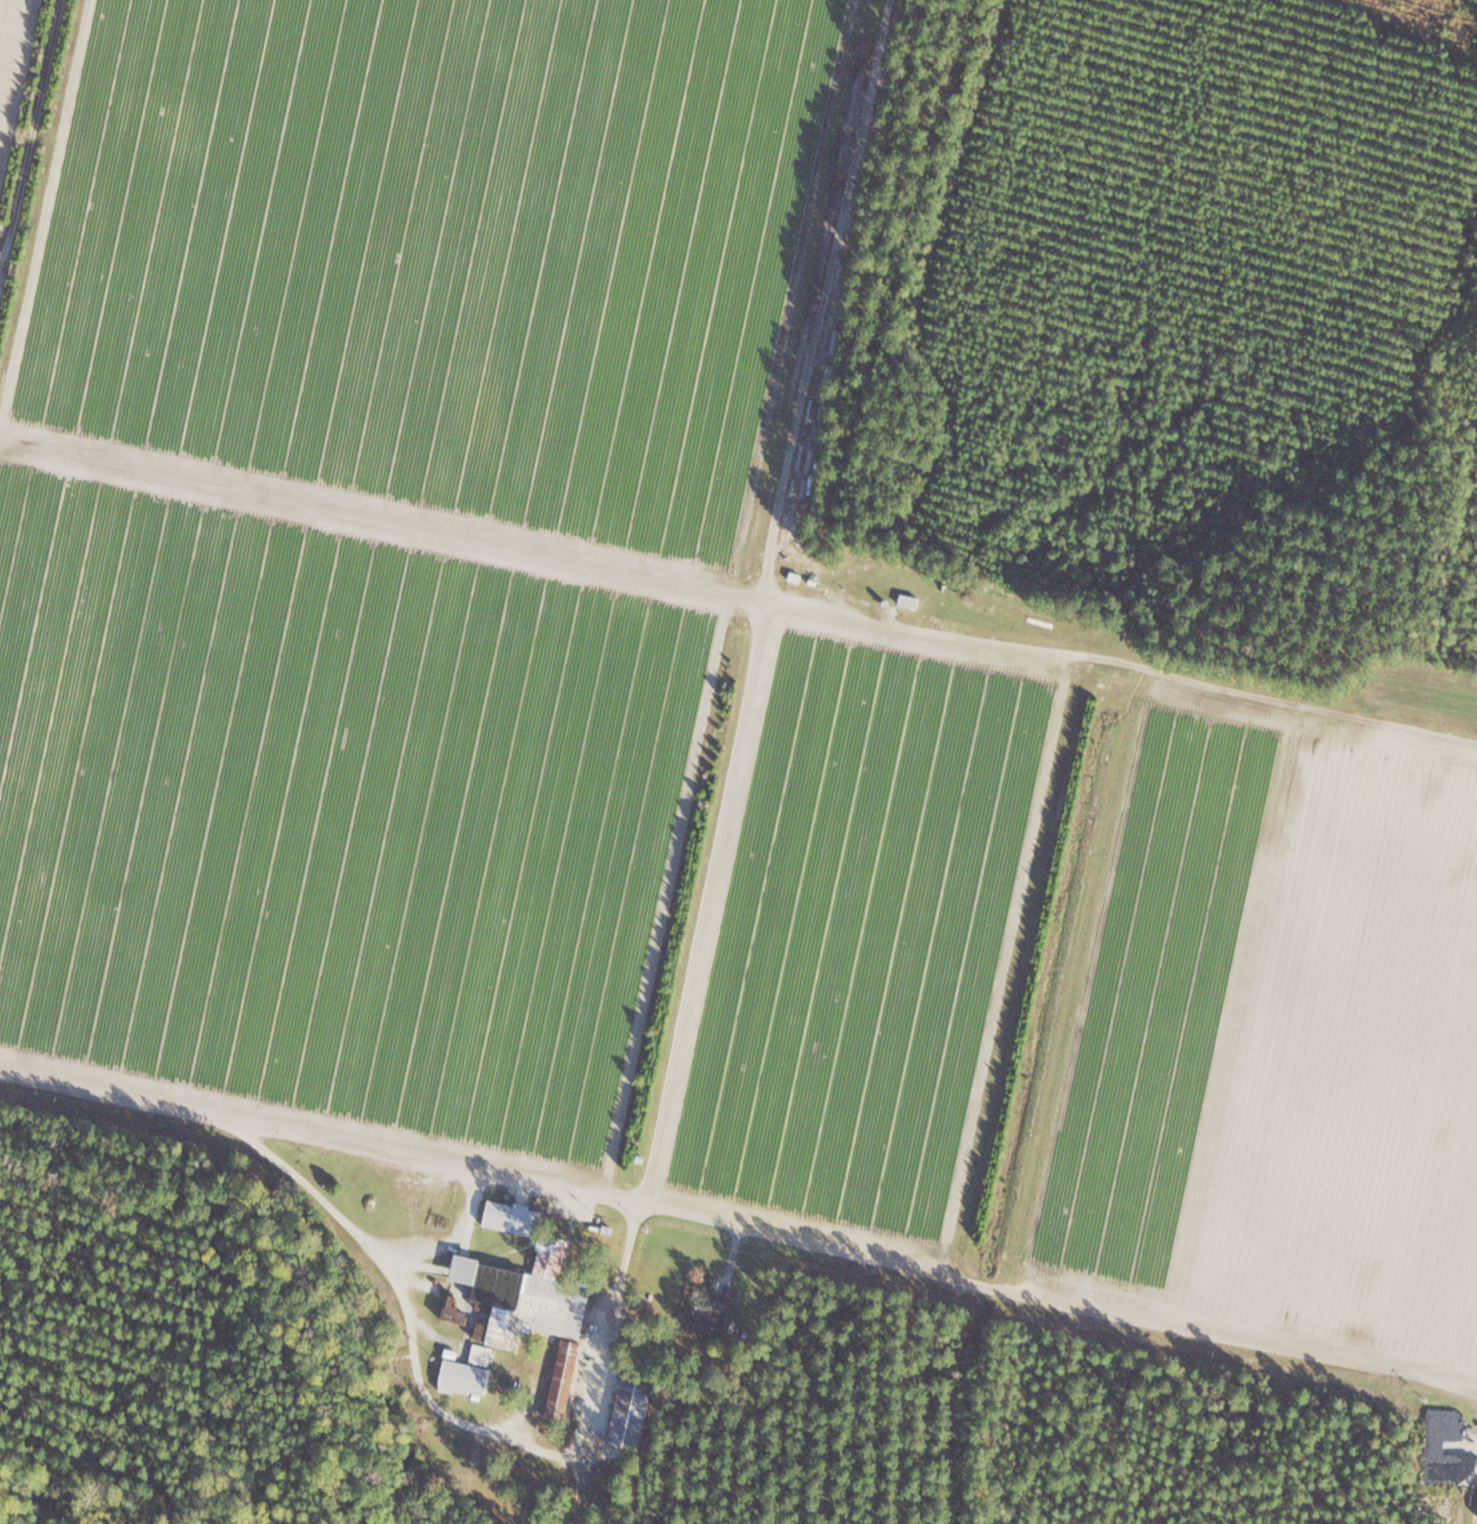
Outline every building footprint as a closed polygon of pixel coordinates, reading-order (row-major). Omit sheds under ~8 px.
[(901,604),(917,607),(918,600),(909,599),(910,597),(902,596),(901,604)] [(484,1226),(537,1237),(543,1210),(489,1199),(484,1226)] [(591,1285),(564,1281),(571,1238),(540,1233),(534,1271),(456,1258),(452,1280),(476,1284),(472,1311),(493,1314),(488,1345),(513,1349),(517,1329),(562,1336),(548,1418),(568,1421),(591,1285)] [(723,1340),(727,1320),(691,1312),(686,1332),(723,1340)] [(439,1389),(486,1397),(492,1368),(445,1359),(439,1389)] [(609,1444),(641,1450),(653,1384),(621,1378),(609,1444)]
